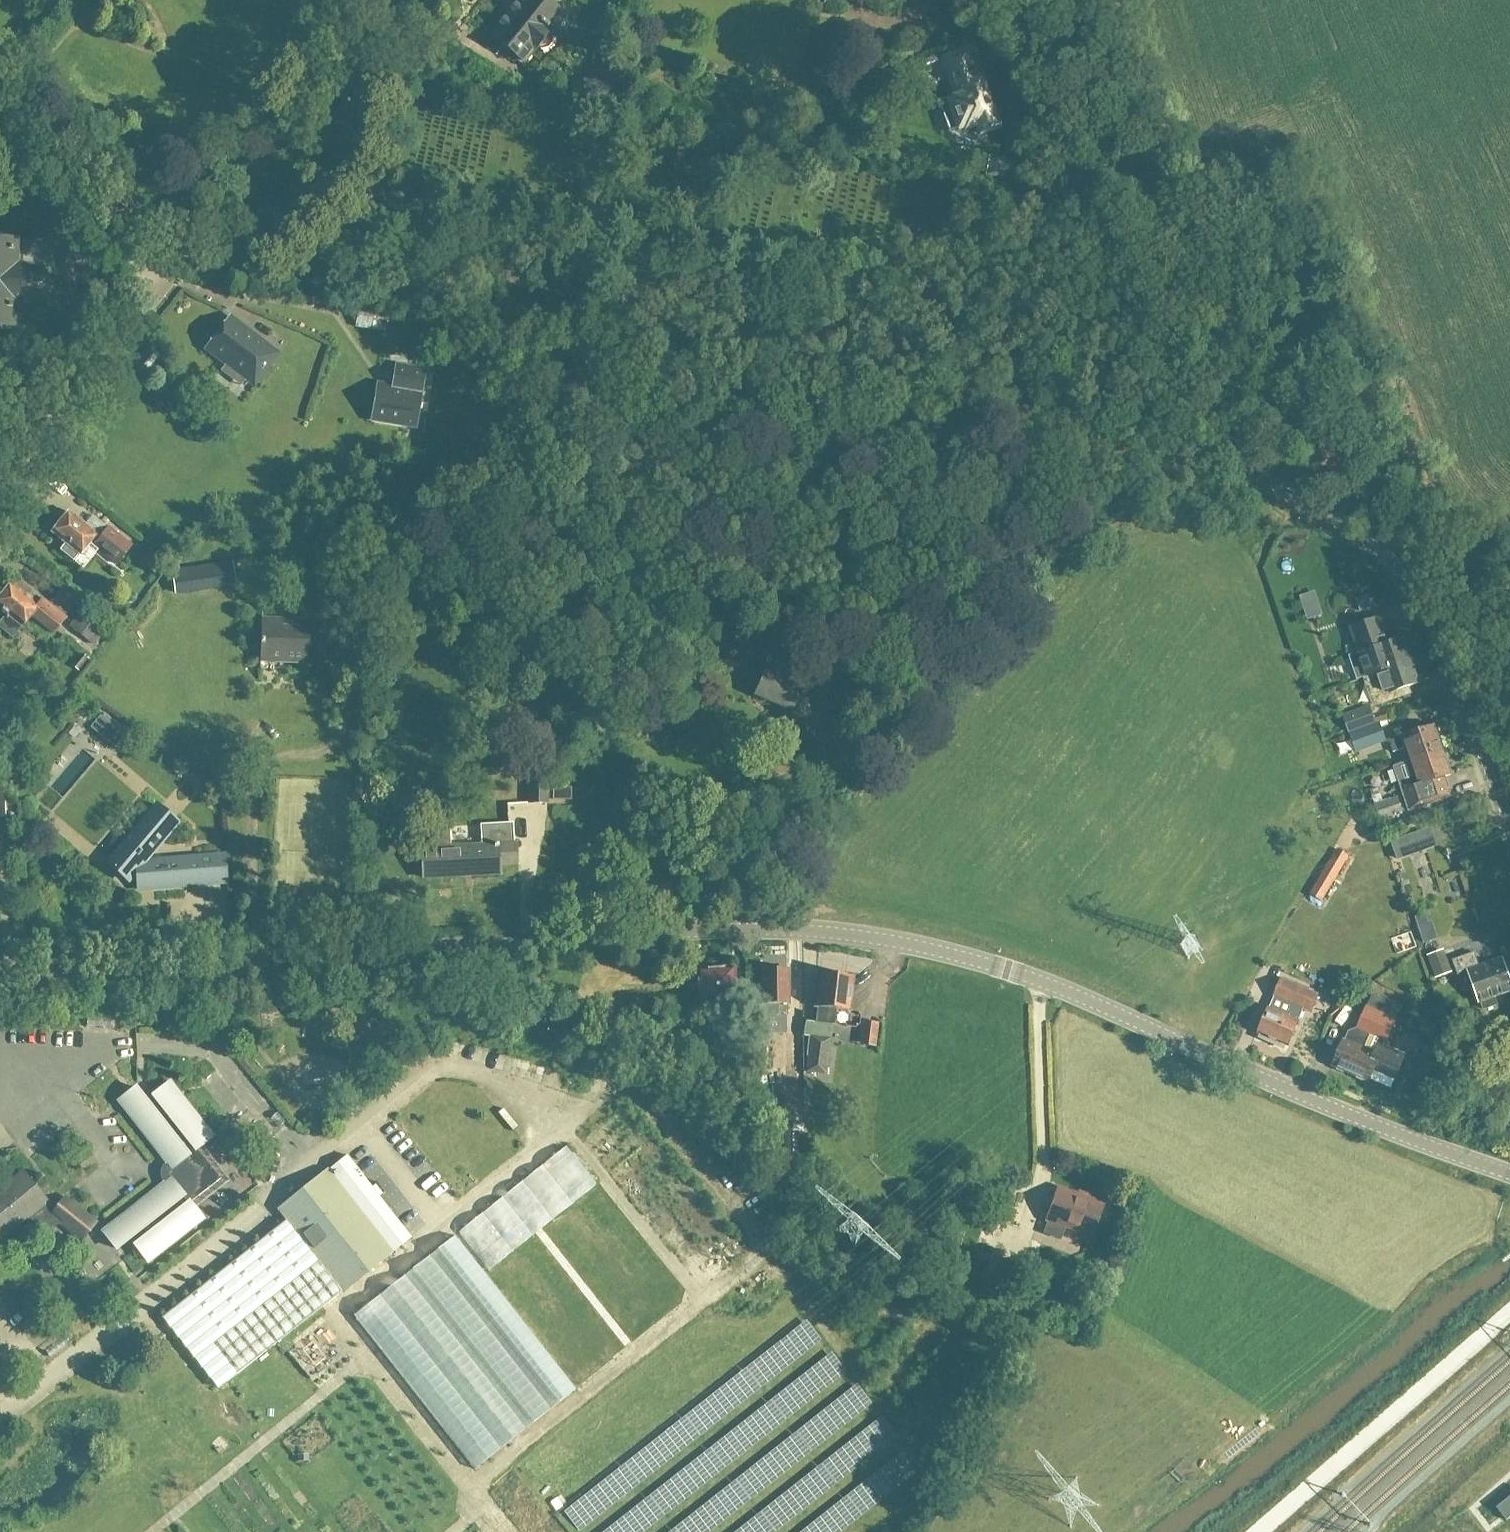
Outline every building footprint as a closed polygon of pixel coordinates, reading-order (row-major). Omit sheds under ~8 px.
[(553,25),(548,21),(558,8),(548,0),(518,0),(491,33),(525,60),(553,25)] [(958,95),(955,96),(956,99),(941,105),(950,130),(965,125),(966,128),(978,124),(981,133),(999,126),(981,77),(978,78),(967,49),(945,57),(958,95)] [(1024,165),(1000,161),(997,177),(1021,181),(1024,165)] [(19,262),(17,262),(18,239),(0,238),(0,325),(15,326),(16,302),(18,302),(19,262)] [(248,379),(254,384),(278,353),(272,348),(272,347),(230,316),(206,348),(227,364),(228,364),(231,360),(249,373),(245,378),(246,378),(247,379),(248,379)] [(351,327),(375,328),(375,318),(351,318),(351,327)] [(143,376),(160,355),(150,347),(133,369),(143,376)] [(412,425),(416,426),(416,424),(418,415),(425,369),(396,364),(393,381),(392,386),(378,384),(372,418),(402,423),(412,425)] [(69,512),(53,531),(67,543),(62,549),(74,559),(79,552),(81,554),(87,546),(90,543),(93,546),(98,550),(117,564),(125,555),(132,545),(107,525),(98,536),(84,524),(69,512)] [(232,562),(172,571),(175,594),(235,585),(232,562)] [(21,581),(16,587),(11,583),(0,597),(0,607),(7,613),(0,620),(0,628),(11,637),(21,625),(22,626),(30,615),(53,634),(66,618),(21,581)] [(84,607),(70,625),(94,645),(109,627),(84,607)] [(306,663),(309,620),(260,617),(258,660),(306,663)] [(1359,653),(1349,657),(1357,679),(1358,679),(1368,675),(1367,673),(1412,658),(1405,637),(1387,643),(1384,635),(1386,635),(1380,617),(1350,627),(1357,645),(1360,644),(1363,652),(1359,653)] [(81,652),(72,663),(80,669),(89,658),(81,652)] [(793,711),(806,682),(821,689),(830,668),(814,661),(808,674),(792,667),(794,663),(772,654),(754,693),(793,711)] [(1412,658),(1367,673),(1368,675),(1378,705),(1411,693),(1409,686),(1420,682),(1412,658)] [(1349,732),(1376,722),(1374,717),(1370,706),(1343,716),(1349,732)] [(1388,718),(1386,713),(1374,717),(1376,722),(1388,718)] [(102,715),(89,729),(111,749),(124,735),(102,715)] [(1356,753),(1387,741),(1381,727),(1389,724),(1387,720),(1349,734),(1356,753)] [(1441,748),(1433,723),(1400,734),(1400,735),(1387,739),(1392,752),(1405,747),(1409,759),(1441,748)] [(63,749),(88,749),(88,731),(63,731),(63,749)] [(1450,773),(1441,748),(1409,759),(1396,764),(1404,787),(1412,809),(1453,795),(1446,774),(1450,773)] [(546,803),(546,769),(528,769),(527,803),(546,803)] [(50,811),(60,798),(47,788),(37,800),(50,811)] [(1399,796),(1375,804),(1378,816),(1379,819),(1404,811),(1399,796)] [(145,860),(177,822),(156,804),(107,862),(128,880),(136,870),(138,889),(225,882),(223,854),(145,860)] [(517,861),(516,842),(420,848),(422,876),(499,872),(499,862),(517,861)] [(1337,848),(1311,894),(1323,901),(1349,854),(1337,848)] [(1423,914),(1416,916),(1419,927),(1429,923),(1429,922),(1429,921),(1426,913),(1423,914)] [(1411,931),(1392,938),(1397,953),(1416,946),(1411,931)] [(1443,950),(1427,955),(1435,978),(1451,973),(1443,950)] [(1502,957),(1480,966),(1475,953),(1453,961),(1464,991),(1474,988),(1479,1001),(1481,1001),(1484,1009),(1499,1004),(1496,997),(1509,992),(1509,978),(1502,957)] [(788,1003),(788,968),(761,968),(761,1003),(756,1003),(757,1018),(779,1018),(779,1012),(786,1012),(786,1003),(788,1003)] [(734,1001),(732,969),(698,971),(700,1003),(720,1002),(721,1023),(752,1022),(751,1004),(749,1004),(748,1000),(734,1001)] [(847,1012),(852,976),(819,972),(815,1008),(817,1008),(815,1023),(833,1026),(835,1010),(847,1012)] [(1298,1020),(1303,1008),(1311,1011),(1318,994),(1281,979),(1274,995),(1274,996),(1269,1008),(1258,1032),(1261,1033),(1259,1037),(1283,1047),(1285,1044),(1288,1045),(1298,1020)] [(1384,1046),(1396,1019),(1402,1004),(1373,992),(1357,1029),(1349,1031),(1344,1041),(1343,1040),(1333,1065),(1356,1075),(1356,1078),(1363,1081),(1365,1079),(1369,1080),(1374,1069),(1395,1078),(1405,1054),(1384,1046)] [(826,1074),(830,1038),(802,1035),(803,1055),(808,1056),(806,1072),(826,1074)] [(193,1208),(229,1180),(201,1144),(213,1135),(171,1081),(153,1096),(147,1100),(137,1087),(119,1101),(166,1161),(163,1164),(161,1168),(160,1172),(161,1176),(162,1179),(164,1183),(103,1230),(117,1248),(130,1238),(135,1243),(135,1244),(149,1262),(202,1220),(193,1208)] [(567,1147),(493,1205),(459,1231),(488,1269),(595,1182),(567,1147)] [(342,1292),(411,1236),(347,1155),(328,1170),(310,1184),(278,1210),(286,1220),(181,1302),(237,1374),(342,1291),(342,1292)] [(22,1172),(0,1190),(0,1238),(24,1219),(29,1224),(53,1226),(59,1221),(81,1239),(95,1221),(66,1197),(55,1212),(22,1172)] [(1091,1236),(1102,1205),(1057,1188),(1046,1220),(1048,1221),(1043,1232),(1061,1239),(1065,1227),(1091,1236)] [(457,1234),(383,1292),(350,1318),(469,1469),(575,1385),(457,1234)] [(296,1366),(312,1353),(306,1345),(290,1357),(296,1366)] [(1509,1517),(1509,1496),(1497,1507),(1502,1514),(1504,1516),(1505,1518),(1507,1520),(1509,1517)]
